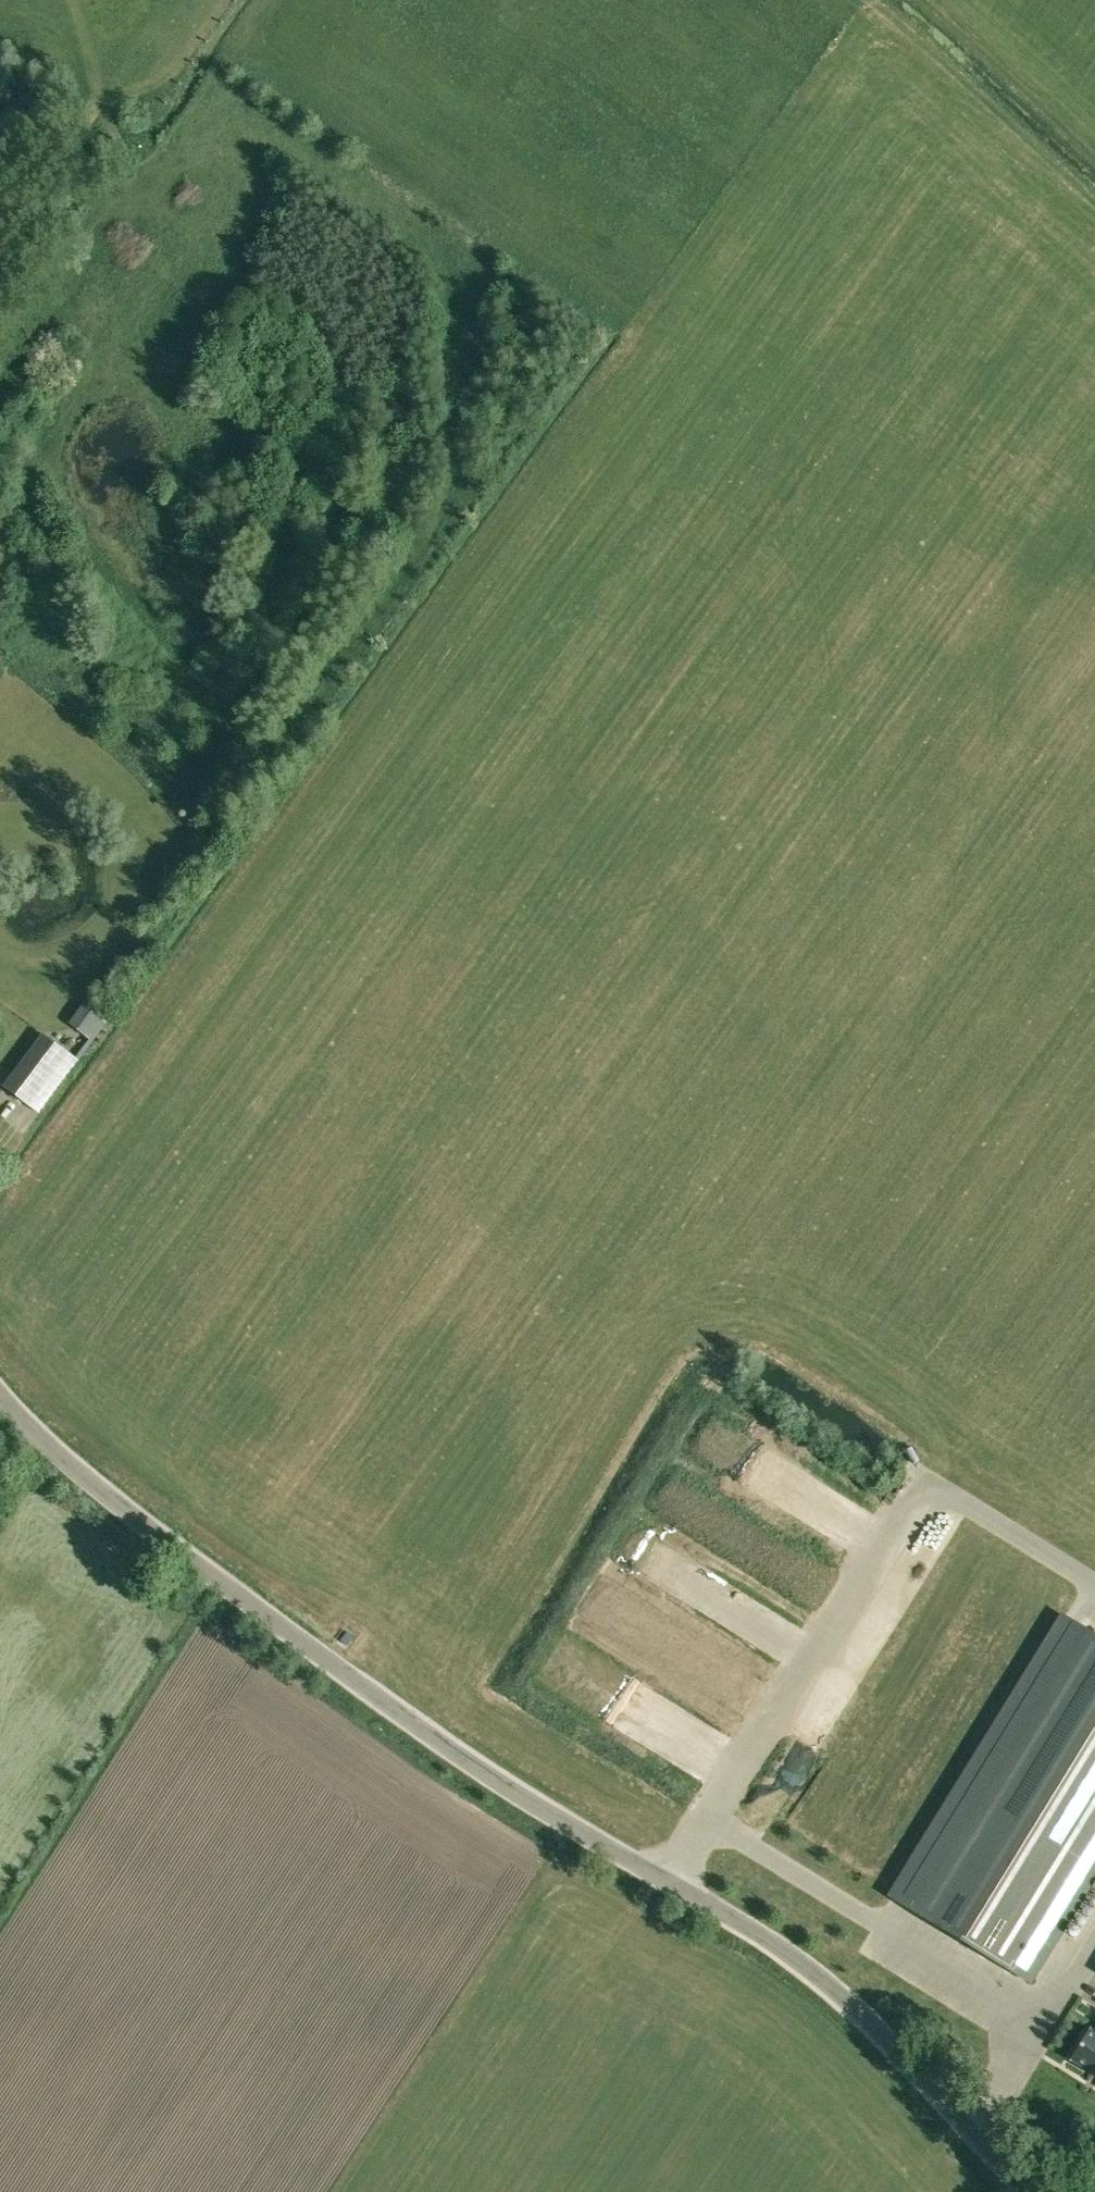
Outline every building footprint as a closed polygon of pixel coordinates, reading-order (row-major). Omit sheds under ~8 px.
[(100,1018),(82,1004),(69,1022),(86,1035),(100,1018)] [(78,1060),(43,1033),(3,1087),(38,1113),(78,1060)] [(974,1946),(985,1953),(984,1954),(987,1955),(1003,1965),(1003,1964),(1027,1979),(1047,1946),(1094,1868),(1094,1636),(1064,1617),(892,1897),(911,1909),(912,1908),(974,1946)] [(1078,2063),(1090,2071),(1089,2073),(1094,2076),(1094,2032),(1094,2033),(1089,2029),(1090,2028),(1089,2028),(1070,2059),(1071,2060),(1071,2059),(1078,2063)]
